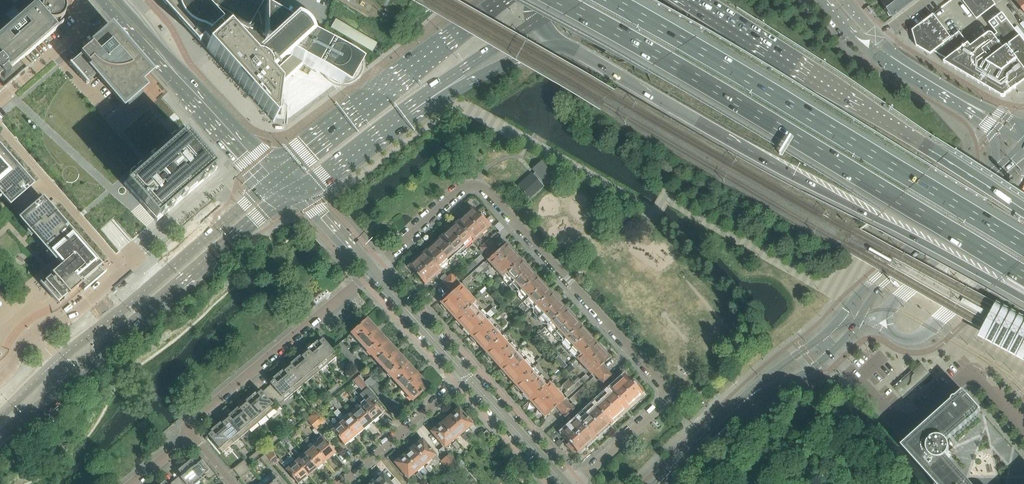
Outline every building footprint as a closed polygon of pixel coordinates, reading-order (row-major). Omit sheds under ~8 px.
[(104,20),(99,14),(87,25),(85,22),(71,5),(74,0),(0,0),(0,111),(104,20)] [(177,17),(196,0),(162,0),(177,17)] [(358,49),(354,46),(351,45),(347,43),(342,43),(338,44),(320,33),(262,0),(196,0),(177,17),(274,124),(279,87),(278,86),(283,81),(289,76),(302,64),(316,72),(320,63),(321,66),(321,70),(323,74),(325,78),(326,79),(327,81),(331,83),(334,85),(338,87),(342,87),(345,87),(351,86),(354,84),(358,81),(361,78),(363,75),(364,71),(365,68),(365,65),(365,62),(364,59),(363,56),(361,52),(358,49)] [(912,0),(885,0),(881,3),(887,11),(890,16),(891,16),(892,17),(913,2),(912,0)] [(995,5),(991,0),(961,0),(976,19),(995,5)] [(1023,13),(1023,0),(1014,0),(1023,13)] [(1002,14),(989,24),(997,35),(994,37),(992,35),(991,35),(991,34),(990,34),(989,34),(988,34),(970,48),(958,32),(950,38),(932,15),(912,30),(916,46),(930,55),(934,52),(947,60),(944,63),(1001,97),(1002,97),(1003,97),(1004,97),(1005,97),(1023,82),(1023,43),(1002,14)] [(331,27),(330,29),(372,53),(374,50),(376,47),(378,44),(336,20),(331,27)] [(80,56),(70,66),(86,85),(97,75),(124,106),(144,88),(139,83),(150,73),(111,28),(91,45),(80,56)] [(59,66),(2,115),(97,224),(102,220),(107,215),(112,221),(114,219),(137,200),(156,222),(157,222),(216,170),(183,132),(181,130),(174,122),(170,117),(157,102),(149,109),(122,132),(118,135),(70,79),(60,67),(59,66)] [(162,99),(156,104),(169,118),(174,113),(162,99)] [(0,152),(0,194),(10,205),(11,204),(21,195),(22,195),(22,194),(30,187),(0,152)] [(551,180),(554,177),(541,161),(532,170),(535,173),(532,176),(530,174),(517,186),(529,199),(549,182),(551,180)] [(1,357),(9,350),(4,345),(7,340),(9,335),(14,329),(18,325),(22,321),(29,316),(34,313),(39,310),(43,308),(47,307),(52,312),(59,306),(40,283),(42,285),(47,281),(46,280),(54,273),(62,266),(53,255),(22,219),(23,218),(17,211),(11,204),(10,205),(0,194),(0,356),(1,357)] [(23,218),(22,219),(53,255),(62,266),(54,273),(46,280),(47,281),(42,285),(40,283),(59,306),(60,305),(58,303),(62,299),(64,300),(71,294),(81,285),(86,290),(83,292),(106,273),(106,272),(103,274),(99,270),(101,268),(96,263),(74,237),(50,210),(43,202),(42,202),(34,209),(23,218)] [(490,227),(476,212),(473,208),(464,217),(463,216),(458,220),(459,221),(457,223),(473,241),(490,227)] [(457,256),(473,241),(457,223),(448,231),(447,230),(442,235),(443,236),(440,238),(457,256)] [(445,267),(457,256),(440,238),(432,246),(431,245),(426,249),(426,250),(424,252),(441,271),(445,267)] [(484,253),(493,245),(489,241),(483,245),(480,242),(476,246),(479,249),(480,248),(481,249),(484,253)] [(506,244),(498,251),(489,259),(487,261),(502,277),(521,261),(518,258),(519,257),(515,253),(514,253),(506,244)] [(486,255),(489,259),(498,251),(494,247),(486,255)] [(424,285),(441,271),(424,252),(415,260),(415,259),(410,264),(410,265),(408,267),(424,285)] [(484,258),(482,255),(481,255),(479,256),(473,262),(477,265),(484,258)] [(529,269),(528,269),(521,261),(502,277),(517,294),(536,277),(533,274),(534,274),(529,269)] [(471,270),(477,265),(473,262),(468,267),(471,270)] [(479,272),(486,266),(483,262),(475,270),(478,273),(476,275),(477,276),(481,274),(479,272)] [(459,281),(471,270),(468,267),(458,276),(455,272),(451,275),(450,275),(447,278),(451,282),(455,279),(454,279),(456,277),(459,281)] [(473,280),(477,276),(476,275),(478,273),(475,270),(462,281),(465,285),(472,279),(473,280)] [(544,285),(543,286),(536,277),(517,294),(532,310),(550,293),(548,291),(549,290),(544,285)] [(446,287),(451,282),(447,278),(443,282),(442,282),(446,287)] [(500,283),(498,281),(495,278),(491,282),(496,287),(500,283)] [(459,286),(460,285),(456,281),(448,289),(452,293),(440,303),(442,305),(440,306),(445,311),(447,310),(455,320),(475,302),(459,286)] [(1004,299),(1023,311),(1023,281),(1004,299)] [(941,285),(935,290),(938,294),(944,289),(941,285)] [(558,302),(552,295),(550,293),(532,310),(547,326),(565,310),(563,307),(563,306),(559,301),(558,302)] [(493,308),(485,314),(475,302),(455,320),(457,321),(455,322),(460,328),(461,326),(470,336),(489,319),(497,312),(493,308)] [(996,302),(995,304),(982,330),(978,338),(1023,363),(1023,317),(996,302)] [(574,318),(573,318),(565,310),(547,326),(562,343),(580,326),(577,323),(578,322),(574,318)] [(512,327),(517,322),(513,317),(508,321),(512,327)] [(377,331),(367,321),(366,319),(366,320),(351,334),(361,345),(377,331)] [(485,352),(504,335),(489,319),(470,336),(471,337),(470,339),(475,344),(476,343),(485,352)] [(589,334),(588,335),(580,326),(562,343),(576,359),(594,342),(592,340),(593,339),(589,334)] [(387,342),(378,333),(377,331),(361,345),(371,357),(387,342)] [(500,368),(519,351),(504,335),(485,352),(486,353),(485,355),(490,360),(491,359),(500,368)] [(335,353),(324,339),(321,341),(320,340),(313,345),(329,364),(338,357),(335,353)] [(397,353),(388,343),(387,342),(371,357),(381,368),(397,353)] [(593,373),(602,365),(609,359),(607,356),(608,355),(604,350),(603,351),(594,342),(576,359),(591,375),(593,373)] [(351,354),(350,353),(342,343),(337,346),(347,358),(351,354)] [(320,371),(329,364),(313,345),(307,350),(308,352),(306,354),(320,371)] [(515,385),(534,367),(519,351),(500,368),(501,370),(500,371),(505,376),(506,375),(515,385)] [(407,364),(399,355),(397,353),(381,368),(392,379),(407,364)] [(312,378),(320,371),(306,354),(303,356),(302,355),(296,360),(312,378)] [(362,367),(361,366),(351,354),(347,358),(358,370),(362,367)] [(563,370),(567,366),(558,356),(554,360),(563,370)] [(303,386),(312,378),(296,360),(290,365),(291,366),(288,369),(303,386)] [(417,375),(408,365),(407,364),(392,379),(402,390),(417,375)] [(606,370),(602,365),(593,373),(597,378),(606,370)] [(529,401),(549,384),(534,367),(515,385),(516,386),(514,387),(519,393),(521,391),(529,401)] [(294,393),(303,386),(288,369),(286,371),(284,369),(279,374),(294,393)] [(356,374),(354,370),(353,370),(345,377),(348,381),(356,374)] [(603,384),(611,376),(607,372),(598,380),(601,382),(603,384)] [(586,374),(585,375),(584,373),(580,376),(581,378),(574,384),(575,385),(573,386),(576,389),(589,378),(586,374)] [(294,393),(279,374),(272,380),(273,381),(271,383),(272,385),(267,389),(277,399),(280,404),(294,393)] [(428,387),(419,377),(417,375),(402,390),(412,401),(427,387),(428,387)] [(635,383),(633,385),(624,375),(608,390),(626,410),(627,408),(629,410),(634,405),(633,404),(642,395),(642,394),(643,393),(635,383)] [(366,386),(362,380),(359,377),(353,381),(361,390),(366,386)] [(381,389),(373,380),(371,377),(366,381),(376,393),(381,389)] [(598,380),(597,381),(593,378),(580,390),(583,394),(595,382),(598,385),(601,382),(598,380)] [(568,379),(561,386),(566,391),(573,385),(568,379)] [(564,399),(564,400),(549,384),(529,401),(531,402),(529,404),(534,409),(536,408),(544,417),(556,407),(560,412),(568,404),(564,399)] [(573,386),(575,385),(574,384),(568,390),(565,393),(564,394),(567,398),(576,389),(573,386)] [(331,395),(337,391),(333,387),(328,391),(331,395)] [(367,388),(359,394),(364,401),(365,402),(359,406),(372,422),(373,421),(373,422),(378,418),(377,417),(381,414),(373,404),(378,401),(367,388)] [(272,403),(277,399),(267,389),(263,393),(261,391),(259,393),(258,392),(251,397),(267,416),(276,409),(273,405),(272,403)] [(390,400),(381,389),(376,393),(386,404),(390,400)] [(616,418),(626,410),(608,390),(592,405),(610,424),(611,423),(612,424),(618,419),(616,418)] [(960,473),(946,456),(947,455),(948,452),(949,450),(949,448),(949,446),(948,443),(947,441),(979,412),(980,412),(981,411),(963,391),(901,446),(935,483),(971,483),(970,483),(960,473)] [(258,423),(267,416),(251,397),(245,402),(246,404),(244,406),(258,423)] [(319,405),(323,402),(320,397),(315,401),(319,405)] [(574,402),(571,398),(568,401),(571,404),(574,407),(577,404),(574,402)] [(314,410),(319,405),(315,401),(310,406),(314,410)] [(67,412),(61,405),(51,414),(57,421),(67,412)] [(600,433),(610,424),(592,405),(576,419),(594,439),(595,438),(596,439),(601,434),(600,433)] [(249,431),(258,423),(244,406),(241,408),(240,407),(234,412),(249,431)] [(356,409),(350,414),(363,429),(364,429),(369,426),(368,425),(372,422),(359,406),(358,407),(356,409)] [(469,418),(467,419),(458,409),(454,412),(453,412),(450,415),(450,416),(449,417),(462,432),(469,426),(470,427),(469,427),(473,431),(476,429),(473,425),(473,426),(471,424),(472,422),(469,418)] [(565,417),(570,413),(566,409),(561,413),(565,417)] [(338,410),(334,413),(341,422),(354,437),(357,434),(358,435),(362,431),(362,430),(363,429),(350,414),(349,413),(349,412),(343,417),(338,410)] [(247,433),(249,431),(234,412),(227,417),(228,418),(226,420),(240,438),(247,433)] [(317,413),(313,417),(316,421),(320,426),(324,423),(325,422),(324,421),(317,413)] [(316,430),(320,426),(316,421),(313,417),(308,421),(314,429),(315,430),(316,430)] [(454,440),(462,432),(449,417),(445,420),(444,420),(441,423),(441,424),(440,424),(454,440)] [(584,447),(594,439),(576,419),(560,434),(568,443),(566,445),(574,454),(576,453),(577,454),(579,452),(580,454),(585,449),(584,447)] [(231,445),(240,438),(226,420),(223,423),(222,421),(216,426),(231,445)] [(332,428),(330,429),(344,445),(348,442),(349,442),(353,439),(352,438),(354,437),(341,422),(335,426),(335,425),(333,426),(332,428)] [(444,448),(454,440),(440,424),(437,427),(435,427),(432,430),(432,431),(431,432),(438,440),(437,441),(442,447),(443,446),(444,448)] [(223,452),(231,445),(216,426),(210,431),(211,433),(208,435),(219,450),(220,449),(223,452)] [(322,438),(313,446),(325,461),(326,460),(327,461),(331,457),(330,457),(335,453),(322,438)] [(430,449),(422,440),(418,443),(416,443),(413,446),(413,447),(426,463),(431,459),(435,464),(439,461),(434,454),(434,453),(430,449)] [(321,464),(325,461),(313,446),(304,454),(316,468),(317,468),(317,469),(322,465),(321,464)] [(417,471),(426,463),(413,447),(409,451),(408,451),(404,453),(404,455),(417,471)] [(271,453),(266,456),(274,466),(279,462),(277,460),(271,453)] [(304,454),(295,461),(308,476),(311,473),(312,473),(316,470),(315,469),(316,468),(304,454)] [(457,463),(453,458),(450,454),(445,458),(453,467),(457,463)] [(266,456),(265,455),(260,459),(269,469),(274,466),(266,456)] [(408,478),(417,471),(404,455),(400,459),(398,458),(395,461),(395,462),(394,463),(401,471),(406,477),(408,478)] [(308,476),(295,461),(294,462),(291,459),(289,456),(282,462),(279,458),(277,460),(279,462),(297,483),(298,483),(300,482),(301,482),(305,479),(305,478),(308,476)] [(201,462),(199,463),(194,457),(186,464),(200,481),(206,476),(209,480),(215,475),(207,465),(205,467),(201,462)] [(448,471),(453,467),(445,458),(440,462),(448,471)] [(248,465),(248,464),(244,460),(233,469),(237,474),(248,465)] [(200,481),(186,464),(178,470),(182,475),(175,480),(178,483),(196,483),(200,481)] [(252,469),(250,467),(248,465),(237,474),(241,478),(252,469)] [(279,480),(273,472),(267,476),(262,481),(264,483),(281,483),(278,480),(279,480)] [(390,482),(382,473),(376,478),(377,479),(374,481),(373,482),(375,483),(400,483),(395,478),(390,482)]
